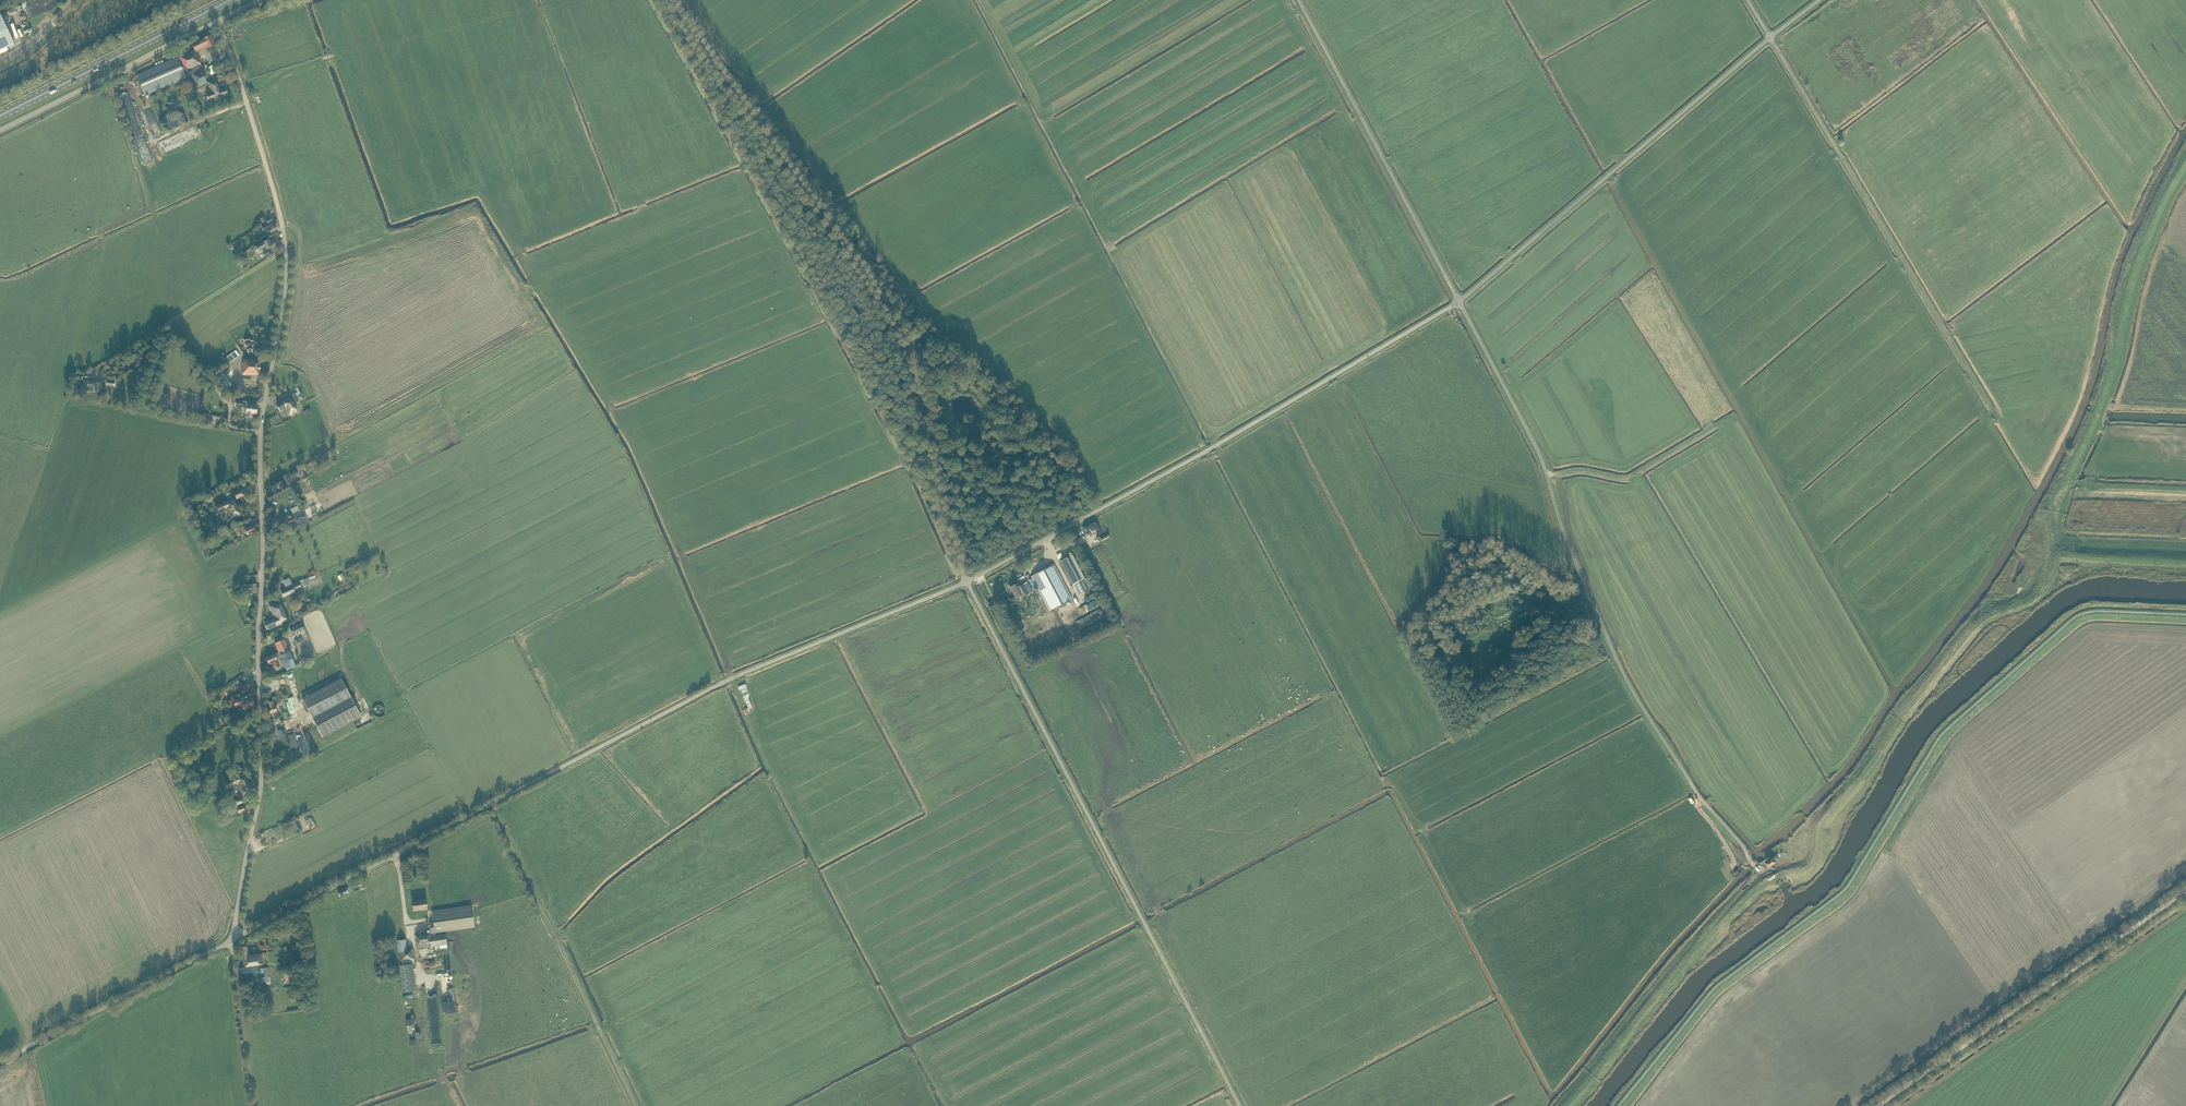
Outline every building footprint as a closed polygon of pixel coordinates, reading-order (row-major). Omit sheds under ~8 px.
[(58,4),(56,0),(33,0),(26,3),(33,18),(46,12),(47,13),(54,10),(54,9),(59,6),(58,4)] [(14,44),(0,14),(0,51),(14,44)] [(195,50),(179,57),(185,71),(200,64),(198,60),(199,60),(196,53),(199,52),(199,50),(202,48),(206,47),(207,49),(215,45),(211,35),(202,39),(191,44),(195,50)] [(136,76),(145,96),(186,77),(177,57),(136,76)] [(200,67),(186,73),(188,77),(191,76),(196,88),(207,83),(201,71),(200,67)] [(216,80),(208,83),(211,93),(206,95),(208,101),(228,95),(226,89),(219,91),(216,80)] [(172,127),(183,124),(180,115),(160,121),(163,131),(168,129),(166,124),(171,123),(172,127)] [(196,127),(180,133),(181,137),(197,131),(196,127)] [(263,231),(264,230),(266,233),(277,227),(272,220),(265,224),(262,227),(263,228),(262,228),(263,231)] [(266,239),(263,234),(254,240),(257,244),(266,239)] [(270,239),(268,240),(268,239),(263,243),(263,242),(253,248),(256,253),(259,251),(265,247),(267,250),(272,247),(273,248),(276,246),(273,241),(271,242),(270,239)] [(239,243),(232,247),(235,251),(241,247),(239,243)] [(250,340),(244,341),(247,350),(248,350),(248,353),(252,352),(252,349),(253,349),(252,346),(254,345),(253,341),(251,341),(250,340)] [(230,363),(240,356),(236,350),(226,358),(230,363)] [(259,376),(260,360),(244,359),(243,364),(242,364),(242,375),(259,376)] [(232,385),(223,373),(216,378),(225,390),(232,385)] [(83,391),(89,391),(90,389),(101,390),(102,383),(90,381),(84,381),(83,391)] [(233,395),(238,391),(234,386),(229,390),(233,395)] [(225,393),(221,396),(228,402),(231,399),(225,393)] [(295,408),(294,405),(299,402),(295,394),(289,397),(290,398),(276,405),(280,411),(285,408),(289,415),(293,413),(293,414),(295,413),(295,412),(297,411),(295,408)] [(246,405),(247,401),(236,400),(235,406),(246,407),(246,412),(247,412),(246,417),(251,417),(252,413),(256,413),(257,406),(246,405)] [(324,424),(318,426),(317,427),(323,440),(330,437),(324,424)] [(300,473),(297,469),(289,473),(292,478),(300,473)] [(287,485),(284,481),(286,479),(285,476),(282,478),(282,477),(276,480),(276,481),(269,485),(272,490),(279,486),(281,488),(287,485)] [(236,499),(244,496),(241,489),(233,492),(236,499)] [(240,516),(237,507),(233,499),(215,506),(217,513),(227,509),(231,519),(240,516)] [(298,506),(291,509),(294,515),(301,511),(298,506)] [(307,520),(302,511),(301,511),(294,515),(293,515),(298,525),(307,520)] [(1097,541),(1102,539),(1096,521),(1088,525),(1089,527),(1092,526),(1097,541)] [(247,535),(255,532),(252,526),(246,529),(244,526),(235,530),(238,536),(246,532),(247,535)] [(1072,555),(1060,561),(1073,585),(1085,579),(1072,555)] [(1031,576),(1050,611),(1072,600),(1054,565),(1031,576)] [(306,587),(304,582),(303,580),(280,590),(283,596),(295,591),(301,588),(301,589),(306,587)] [(1023,584),(1020,586),(1018,583),(1010,587),(1016,598),(1021,595),(1022,598),(1028,594),(1023,584)] [(247,590),(250,590),(250,593),(256,593),(256,584),(251,584),(247,584),(241,584),(242,591),(247,591),(247,590)] [(287,622),(284,613),(279,602),(269,606),(274,619),(264,623),(267,630),(287,622)] [(1081,623),(1101,615),(1098,608),(1080,616),(1081,618),(1079,619),(1081,623)] [(1022,630),(1017,620),(1013,622),(1018,632),(1022,630)] [(293,635),(305,630),(302,623),(290,629),(293,635)] [(296,667),(292,659),(284,639),(275,643),(286,671),(296,667)] [(276,659),(279,658),(277,653),(266,657),(269,664),(272,663),(274,668),(279,666),(276,659)] [(239,684),(246,680),(243,675),(236,679),(239,684)] [(322,738),(361,717),(341,679),(302,699),(322,738)] [(243,690),(254,687),(252,681),(243,684),(237,685),(239,691),(243,690)] [(749,698),(749,696),(750,696),(749,695),(750,695),(746,684),(738,687),(740,692),(741,692),(749,708),(745,710),(747,716),(748,715),(748,713),(751,712),(750,711),(752,711),(751,710),(752,710),(752,709),(752,708),(753,708),(749,698)] [(244,709),(254,705),(252,698),(243,701),(242,698),(234,701),(236,707),(242,705),(244,709)] [(275,705),(274,705),(273,701),(266,703),(267,707),(266,708),(268,714),(273,713),(273,714),(274,715),(275,716),(277,716),(278,715),(275,705)] [(302,725),(294,728),(304,756),(312,753),(302,725)] [(294,728),(286,730),(295,759),(303,756),(294,728)] [(237,806),(244,803),(242,797),(235,800),(237,806)] [(290,832),(298,829),(294,821),(286,824),(290,832)] [(267,840),(281,837),(279,830),(265,833),(267,840)] [(279,844),(282,850),(290,848),(288,841),(279,844)] [(1803,854),(1799,848),(1792,853),(1795,859),(1803,854)] [(1777,863),(1776,861),(1778,860),(1775,856),(1773,857),(1773,858),(1770,860),(1768,861),(1766,863),(1765,864),(1768,869),(1777,863)] [(353,891),(351,887),(351,886),(346,888),(345,887),(337,891),(339,896),(353,891)] [(422,910),(427,910),(426,899),(421,899),(421,900),(412,901),(413,911),(422,910)] [(431,911),(432,917),(433,922),(429,923),(430,932),(415,934),(417,949),(431,947),(439,946),(440,946),(440,949),(447,948),(446,942),(445,934),(444,931),(445,931),(449,931),(474,927),(474,924),(473,922),(473,919),(473,918),(472,911),(471,907),(471,905),(433,910),(431,911)] [(414,964),(414,958),(413,948),(407,949),(406,940),(396,941),(399,960),(401,960),(402,965),(399,965),(402,993),(416,991),(413,964),(414,964)] [(268,963),(266,953),(248,956),(246,946),(240,947),(244,967),(268,963)] [(265,977),(261,978),(262,983),(270,982),(269,977),(269,976),(268,968),(263,968),(265,977)] [(442,1013),(452,1012),(448,981),(439,982),(442,1013)]
